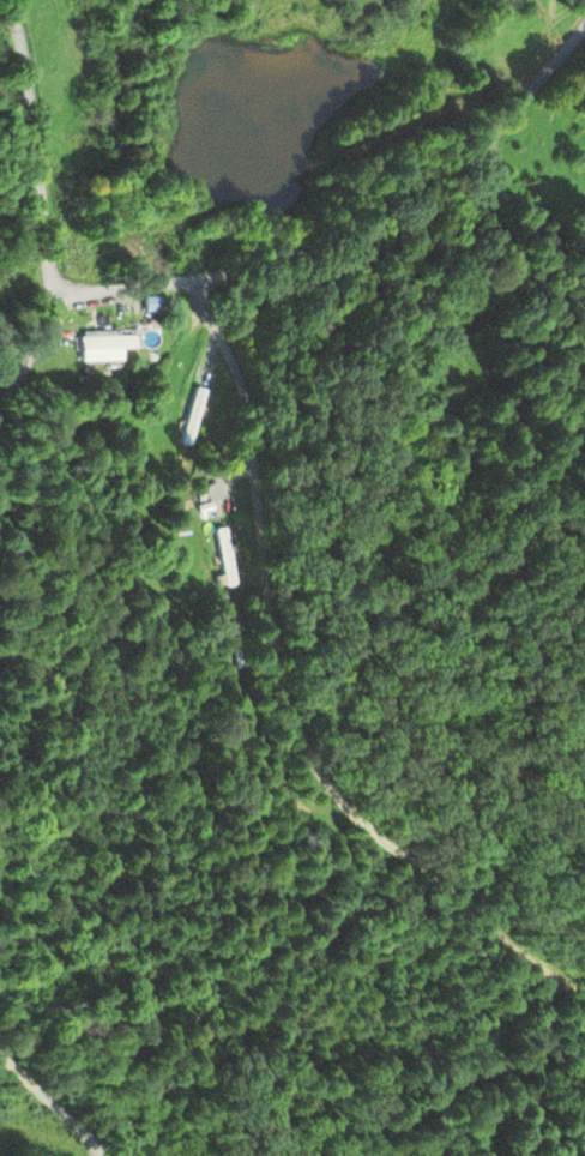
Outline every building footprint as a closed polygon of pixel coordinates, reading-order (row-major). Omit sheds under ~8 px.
[(161,312),(161,300),(146,300),(146,312),(161,312)] [(80,364),(122,364),(122,350),(135,350),(135,337),(120,337),(120,333),(80,333),(80,364)] [(214,532),(224,589),(236,587),(227,529),(214,532)]
